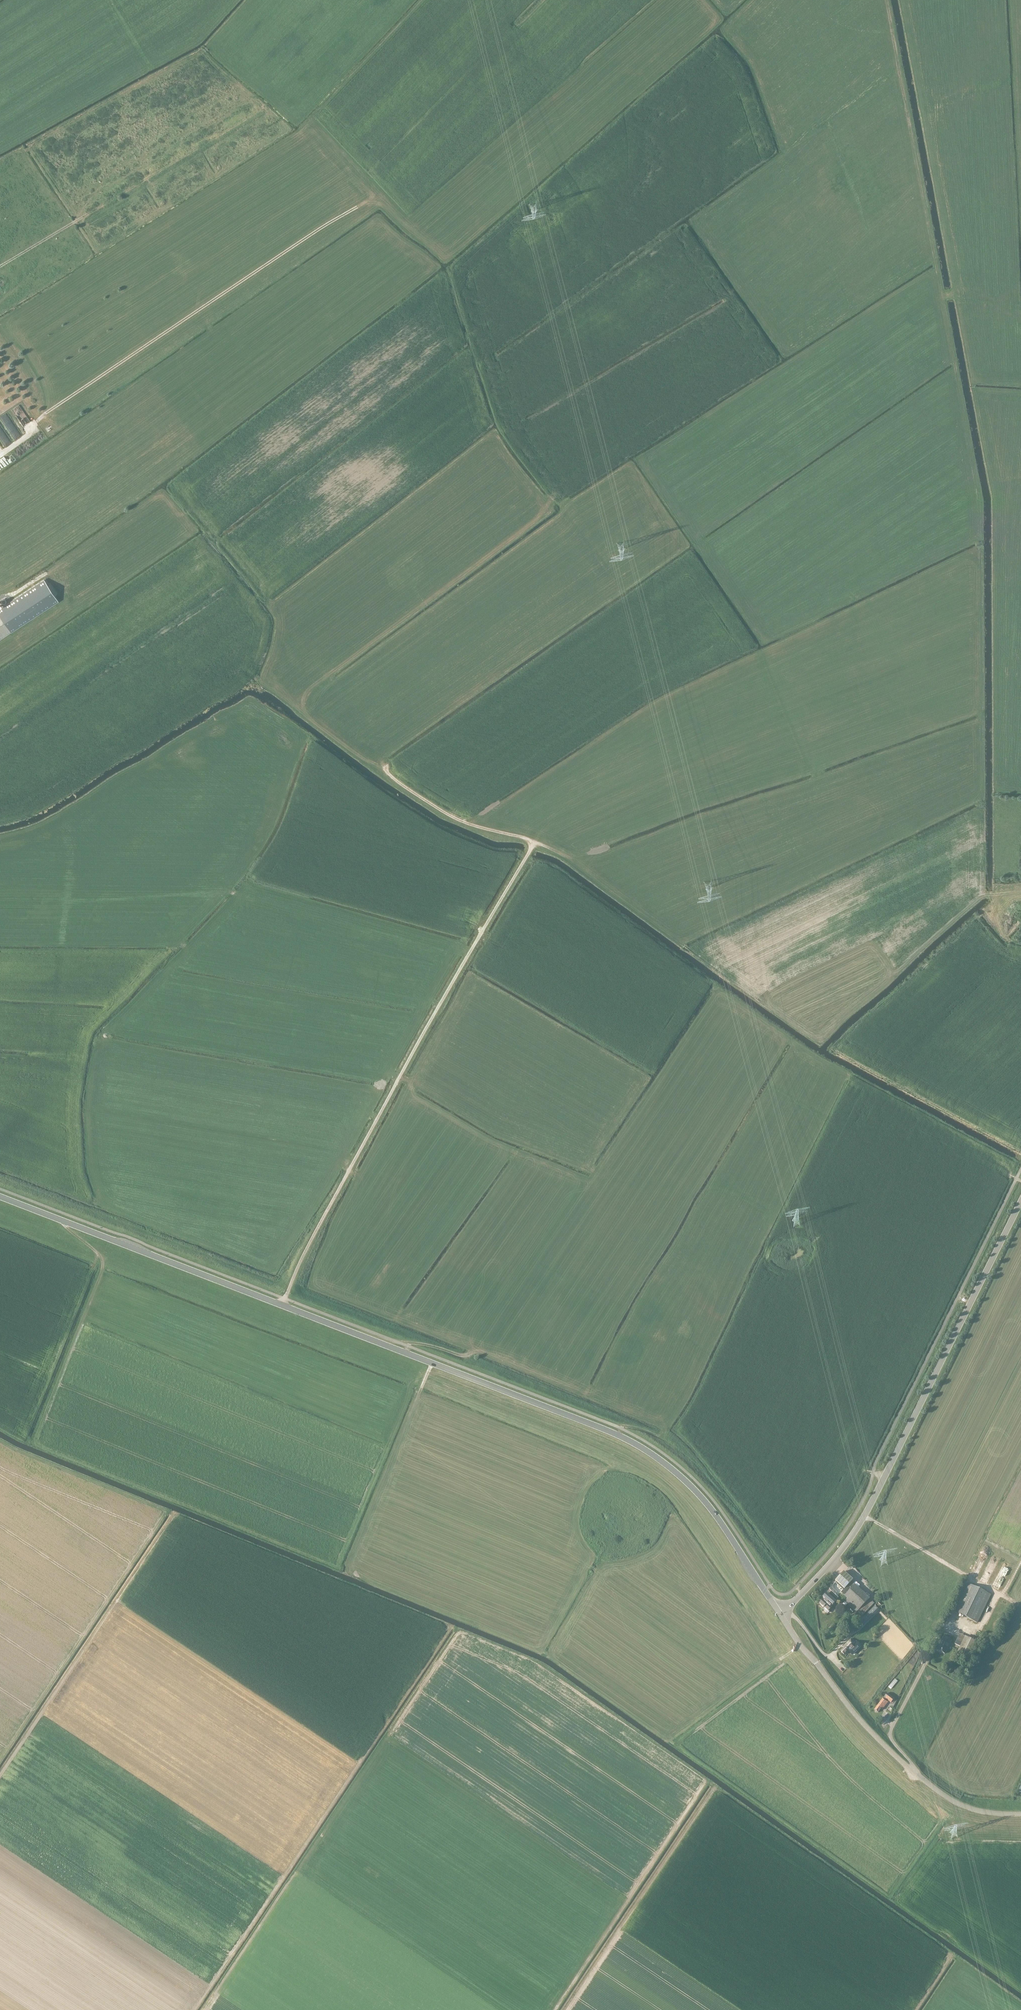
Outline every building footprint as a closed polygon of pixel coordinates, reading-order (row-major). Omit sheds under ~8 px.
[(0,608),(0,639),(58,601),(44,580),(0,608)] [(1007,1548),(1010,1548),(1010,1553),(1015,1553),(1019,1543),(1017,1542),(1009,1542),(1009,1546),(1005,1546),(1005,1541),(1001,1539),(990,1540),(990,1543),(994,1543),(1007,1548)] [(845,1602),(843,1604),(845,1606),(847,1604),(856,1613),(857,1612),(862,1617),(874,1604),(851,1582),(852,1580),(844,1572),(835,1581),(836,1582),(829,1589),(837,1597),(841,1593),(847,1599),(845,1602)] [(992,1586),(1001,1590),(1004,1584),(996,1580),(992,1586)] [(967,1584),(954,1612),(977,1623),(990,1595),(967,1584)] [(834,1602),(837,1599),(830,1592),(829,1594),(828,1596),(826,1594),(823,1597),(825,1600),(824,1601),(823,1600),(819,1604),(823,1608),(823,1609),(824,1608),(828,1612),(831,1608),(830,1607),(831,1605),(832,1606),(835,1603),(834,1602)] [(858,1623),(862,1627),(866,1623),(865,1622),(878,1609),(875,1606),(858,1623)] [(937,1650),(944,1654),(951,1640),(943,1637),(937,1650)] [(844,1648),(841,1652),(844,1655),(848,1651),(849,1652),(856,1645),(850,1639),(843,1647),(844,1648)] [(888,1687),(891,1689),(898,1681),(895,1679),(888,1687)] [(895,1700),(894,1699),(887,1693),(884,1698),(891,1703),(892,1704),(895,1700)] [(883,1699),(874,1710),(878,1713),(881,1709),(882,1710),(887,1703),(883,1699)]
